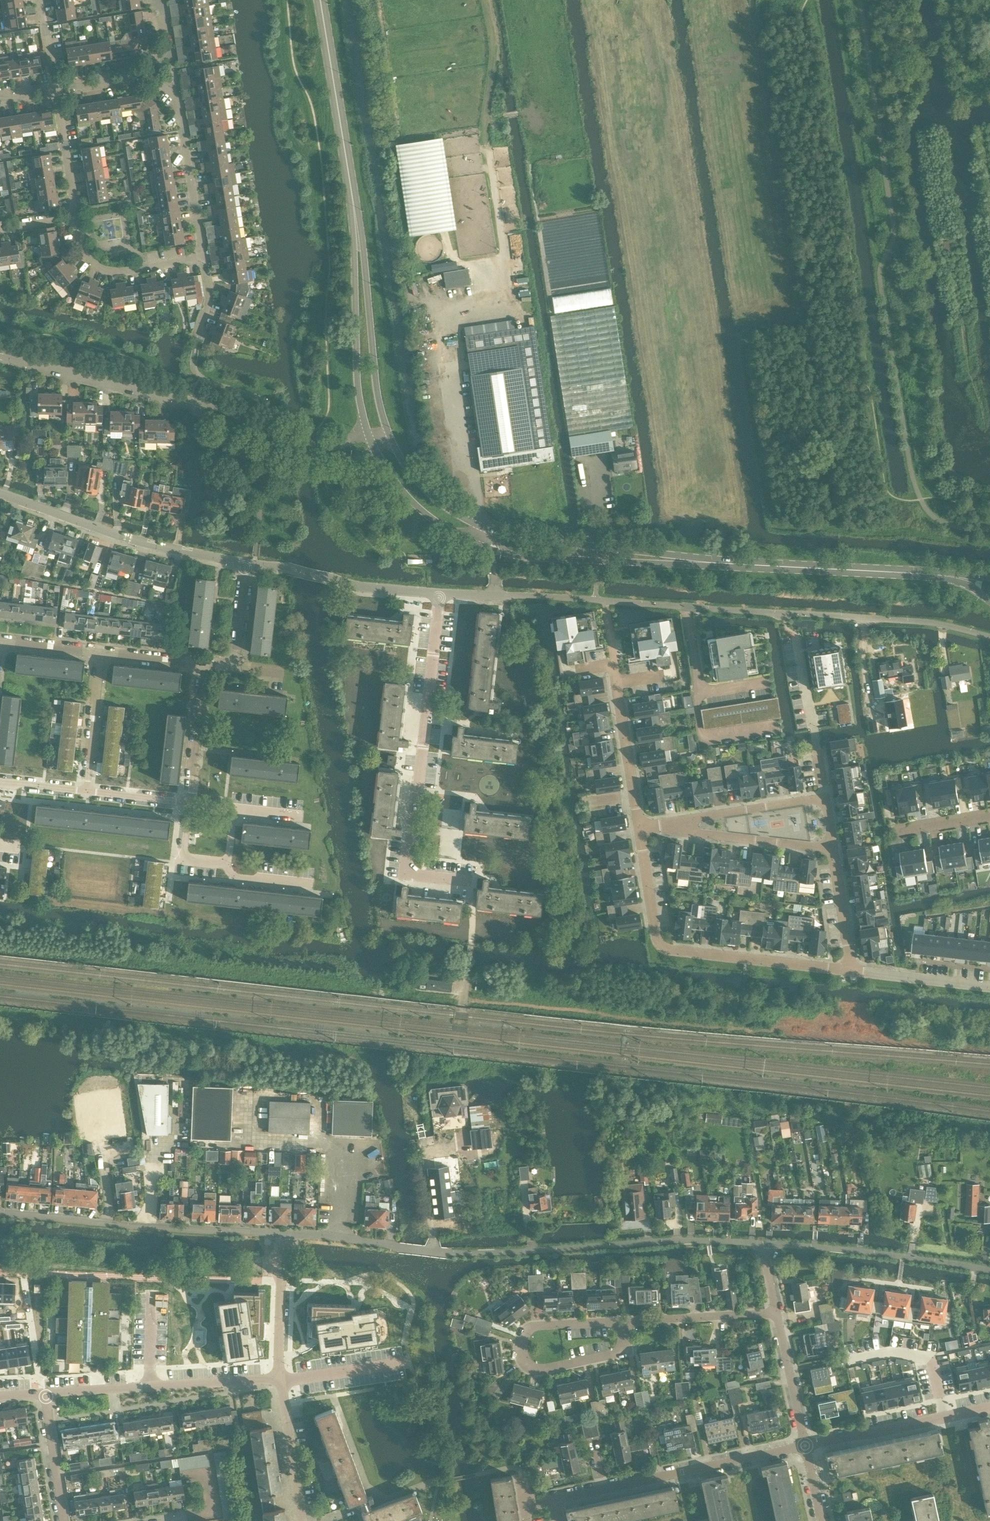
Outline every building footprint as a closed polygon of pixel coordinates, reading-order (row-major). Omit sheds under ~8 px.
[(2,9),(23,6),(22,0),(1,0),(2,9)] [(56,10),(74,7),(73,0),(55,0),(56,10)] [(122,11),(140,8),(139,0),(121,0),(122,11)] [(180,10),(202,6),(208,5),(207,0),(184,0),(184,4),(180,5),(180,10)] [(202,6),(180,10),(181,15),(186,14),(187,20),(204,17),(210,16),(208,5),(202,6)] [(2,9),(4,19),(25,16),(23,6),(2,9)] [(74,7),(56,10),(58,21),(76,18),(74,7)] [(126,32),(123,36),(141,49),(146,43),(142,18),(143,18),(143,19),(143,18),(142,11),(128,14),(131,31),(126,32)] [(25,16),(4,19),(5,30),(27,26),(25,16)] [(183,26),(184,31),(212,26),(210,16),(204,17),(187,20),(188,26),(183,26)] [(189,35),(190,41),(214,37),(212,26),(184,31),(185,36),(189,35)] [(137,55),(141,49),(123,36),(121,40),(109,42),(112,60),(137,55)] [(187,48),(187,52),(215,48),(214,37),(190,41),(191,47),(187,48)] [(77,47),(76,42),(76,40),(65,42),(69,67),(80,65),(77,47)] [(76,42),(77,47),(80,65),(91,63),(88,45),(87,40),(76,42)] [(109,42),(99,43),(101,61),(112,60),(109,42)] [(99,43),(88,45),(91,63),(101,61),(99,43)] [(215,48),(187,52),(188,57),(193,56),(194,63),(217,59),(215,48)] [(44,51),(28,54),(31,75),(42,73),(41,69),(47,68),(44,51)] [(18,55),(19,60),(21,76),(31,75),(28,54),(28,53),(18,55)] [(1,79),(11,78),(9,61),(8,57),(0,58),(0,73),(1,79)] [(19,60),(9,61),(11,78),(21,76),(19,60)] [(192,82),(220,77),(218,66),(195,70),(196,76),(191,77),(192,82)] [(199,92),(222,88),(220,77),(192,82),(193,86),(198,86),(199,92)] [(196,103),(224,98),(222,88),(199,92),(200,97),(195,98),(196,103)] [(132,114),(137,117),(150,99),(143,95),(118,99),(121,112),(132,110),(132,114)] [(202,113),(225,109),(224,98),(196,103),(196,108),(201,107),(202,113)] [(123,121),(121,112),(118,99),(108,101),(111,118),(111,123),(123,121)] [(150,99),(137,117),(141,120),(145,119),(147,131),(160,129),(156,104),(150,99)] [(100,120),(111,118),(108,101),(97,102),(100,120)] [(89,122),(100,120),(97,102),(86,104),(89,122)] [(78,124),(89,122),(86,104),(75,106),(78,124)] [(199,124),(221,121),(227,120),(225,109),(202,113),(203,119),(198,120),(199,124)] [(51,110),(40,112),(43,129),(44,132),(57,130),(54,112),(52,113),(51,110)] [(40,112),(30,113),(32,131),(43,129),(40,112)] [(30,113),(19,115),(22,133),(32,131),(30,113)] [(19,115),(8,117),(11,135),(12,139),(22,137),(22,133),(19,115)] [(0,118),(0,133),(1,136),(11,135),(8,117),(0,118)] [(206,134),(223,132),(223,131),(229,130),(227,120),(221,121),(199,124),(200,129),(205,128),(206,134)] [(197,147),(225,142),(223,132),(206,134),(207,140),(196,142),(197,147)] [(148,138),(150,149),(168,146),(166,135),(148,138)] [(81,139),(82,146),(93,144),(92,137),(81,139)] [(398,145),(411,235),(453,229),(440,139),(398,145)] [(46,144),(46,147),(47,151),(58,149),(57,142),(46,144)] [(209,156),(226,153),(225,142),(197,147),(198,152),(208,150),(209,156)] [(81,149),(83,160),(101,157),(99,146),(81,149)] [(147,161),(152,160),(170,157),(168,146),(150,149),(145,150),(147,161)] [(201,168),(228,164),(226,153),(209,156),(210,162),(200,163),(201,168)] [(32,157),(34,168),(52,165),(50,154),(32,157)] [(83,160),(85,171),(103,168),(101,157),(83,160)] [(152,160),(154,171),(171,168),(170,157),(152,160)] [(213,177),(236,173),(234,163),(228,164),(201,168),(201,173),(212,171),(213,177)] [(31,180),(35,179),(53,176),(52,165),(34,168),(29,169),(31,180)] [(85,171),(87,181),(104,179),(103,168),(85,171)] [(149,171),(151,182),(173,178),(171,168),(154,171),(149,171)] [(204,190),(232,185),(238,184),(236,173),(213,177),(214,183),(203,185),(204,190)] [(32,190),(37,190),(55,187),(53,176),(35,179),(31,180),(32,190)] [(153,193),(157,192),(175,189),(173,178),(151,182),(153,193)] [(87,181),(88,192),(106,189),(104,179),(87,181)] [(216,199),(233,196),(232,185),(204,190),(205,194),(215,193),(216,199)] [(37,190),(39,200),(57,197),(55,187),(37,190)] [(106,189),(88,192),(90,203),(108,200),(106,189)] [(157,192),(159,203),(177,200),(175,189),(157,192)] [(208,211),(213,210),(235,207),(233,196),(216,199),(217,205),(207,206),(208,211)] [(57,197),(39,200),(34,201),(35,212),(59,209),(57,197)] [(159,203),(161,213),(178,211),(177,200),(159,203)] [(219,214),(220,220),(237,217),(235,207),(213,210),(208,211),(208,216),(219,214)] [(161,213),(162,224),(180,221),(178,211),(161,213)] [(216,227),(217,232),(239,228),(237,217),(220,220),(221,226),(216,227)] [(159,236),(164,235),(182,232),(180,221),(162,224),(157,225),(159,236)] [(38,229),(40,245),(62,241),(61,237),(57,237),(55,227),(38,229)] [(222,236),(223,241),(240,239),(239,228),(217,232),(217,236),(222,236)] [(182,232),(164,235),(166,246),(184,243),(182,232)] [(9,264),(17,263),(17,265),(18,267),(20,268),(22,268),(24,267),(25,266),(25,264),(23,251),(22,244),(20,234),(14,235),(16,245),(11,246),(10,241),(6,242),(9,264)] [(219,248),(220,253),(247,248),(245,238),(240,239),(223,241),(224,247),(219,248)] [(62,241),(40,245),(42,256),(40,258),(40,259),(40,262),(41,263),(43,264),(45,263),(50,261),(61,256),(59,253),(58,247),(63,246),(62,241)] [(0,248),(0,266),(9,264),(6,242),(1,243),(2,248),(0,248)] [(226,257),(227,263),(244,260),(249,259),(247,248),(220,253),(221,258),(226,257)] [(52,283),(56,279),(73,265),(70,261),(66,264),(62,259),(61,256),(50,261),(53,267),(45,274),(52,283)] [(223,269),(224,274),(246,271),(244,260),(227,263),(228,269),(223,269)] [(431,274),(458,270),(457,260),(430,265),(431,274)] [(56,279),(63,288),(68,295),(79,279),(77,277),(72,272),(76,269),(73,265),(56,279)] [(446,289),(470,285),(468,269),(444,273),(446,289)] [(246,271),(224,274),(224,279),(229,278),(230,285),(237,283),(236,288),(249,290),(247,282),(252,281),(251,270),(246,271)] [(186,272),(181,273),(185,295),(186,301),(197,300),(196,293),(194,283),(198,282),(197,275),(187,277),(186,272)] [(177,279),(171,280),(167,280),(168,287),(172,286),(174,297),(185,295),(181,273),(177,274),(177,279)] [(156,277),(151,278),(155,300),(166,298),(164,287),(168,287),(167,280),(156,282),(156,277)] [(137,292),(141,291),(144,308),(156,306),(155,300),(151,278),(146,279),(147,284),(136,285),(137,292)] [(85,306),(86,301),(94,281),(90,279),(88,283),(82,281),(79,279),(68,295),(76,297),(74,302),(85,306)] [(97,305),(101,295),(106,296),(107,289),(103,289),(97,287),(99,282),(94,281),(86,301),(97,305)] [(135,303),(139,303),(137,292),(136,285),(126,287),(125,282),(120,283),(124,305),(125,311),(136,309),(135,303)] [(113,307),(124,305),(120,283),(116,284),(116,289),(110,290),(107,289),(106,296),(111,296),(113,307)] [(230,291),(227,297),(223,295),(221,300),(248,310),(252,299),(246,297),(249,290),(236,288),(236,293),(230,291)] [(224,306),(222,312),(220,316),(226,318),(228,315),(244,321),(248,310),(221,300),(220,304),(224,306)] [(610,430),(632,427),(613,307),(550,316),(572,456),(613,450),(610,430)] [(212,324),(210,329),(231,337),(235,326),(225,322),(226,318),(220,316),(219,320),(216,326),(212,324)] [(514,329),(513,323),(465,330),(466,336),(465,336),(481,447),(477,447),(481,472),(481,471),(481,469),(534,461),(535,463),(554,460),(534,326),(533,317),(528,318),(529,326),(514,329)] [(213,335),(211,341),(209,347),(221,352),(223,346),(232,349),(236,339),(231,337),(210,329),(208,333),(213,335)] [(38,413),(50,414),(50,393),(45,392),(44,394),(38,393),(38,402),(30,401),(30,408),(31,416),(38,416),(38,413)] [(61,417),(67,417),(67,411),(67,406),(67,403),(62,403),(62,394),(56,394),(55,393),(50,393),(50,414),(61,414),(61,417)] [(85,401),(80,401),(79,402),(73,402),(73,406),(67,406),(67,411),(67,417),(67,425),(84,425),(85,401)] [(102,403),(97,403),(91,402),(90,401),(85,401),(84,425),(102,426),(102,412),(102,403)] [(121,436),(122,431),(122,410),(117,410),(116,411),(110,411),(110,420),(104,420),(104,434),(110,434),(110,436),(121,436)] [(133,435),(139,435),(139,429),(139,423),(140,415),(134,415),(134,412),(128,412),(127,410),(122,410),(122,431),(133,432),(133,435)] [(139,443),(156,443),(157,419),(152,419),(151,420),(145,420),(145,423),(139,423),(139,429),(139,435),(139,443)] [(174,444),(174,426),(174,424),(169,424),(169,420),(163,420),(162,419),(157,419),(156,443),(174,444)] [(6,447),(6,449),(20,447),(16,427),(0,430),(0,448),(6,447)] [(636,467),(634,451),(632,451),(631,444),(616,447),(617,453),(612,454),(615,470),(636,467)] [(90,467),(86,489),(88,489),(88,493),(95,494),(98,478),(100,478),(101,469),(112,471),(112,460),(112,459),(103,457),(102,462),(98,462),(97,468),(90,467)] [(45,484),(56,484),(56,458),(50,458),(50,466),(37,466),(38,484),(45,484)] [(62,458),(56,458),(56,484),(67,484),(67,467),(62,467),(62,458)] [(128,461),(112,460),(112,471),(112,472),(125,475),(128,461)] [(77,488),(86,489),(90,467),(79,465),(78,473),(79,473),(77,488)] [(124,503),(134,505),(137,488),(131,487),(132,481),(124,480),(121,494),(126,495),(124,503)] [(158,494),(153,493),(150,507),(160,509),(164,486),(160,485),(158,494)] [(160,509),(170,511),(172,496),(173,492),(168,491),(169,486),(164,486),(160,509)] [(137,488),(134,505),(144,506),(145,499),(148,499),(150,489),(144,487),(143,489),(137,488)] [(172,496),(170,511),(180,513),(181,508),(187,509),(190,490),(174,487),(173,492),(172,496)] [(18,543),(19,540),(24,523),(22,522),(21,520),(18,519),(17,520),(15,519),(12,526),(11,525),(7,536),(6,539),(18,543)] [(24,523),(19,540),(18,543),(34,548),(37,539),(33,538),(34,533),(33,533),(35,526),(32,525),(31,524),(28,523),(27,523),(24,523)] [(49,548),(60,551),(65,536),(54,532),(49,548)] [(67,561),(70,562),(77,539),(65,536),(60,551),(58,560),(67,563),(67,561)] [(89,566),(94,568),(96,562),(101,548),(89,543),(84,558),(91,561),(89,566)] [(108,567),(106,572),(118,575),(120,570),(124,554),(112,551),(108,567)] [(124,554),(120,570),(131,573),(136,557),(124,554)] [(21,574),(33,577),(37,563),(25,559),(21,574)] [(141,582),(153,585),(158,563),(146,560),(141,582)] [(37,563),(33,577),(42,578),(46,566),(37,563)] [(158,563),(153,585),(165,588),(166,582),(170,566),(158,563)] [(67,569),(62,582),(69,584),(73,571),(67,569)] [(87,587),(93,588),(98,576),(91,574),(87,587)] [(98,575),(98,576),(93,588),(100,590),(104,577),(98,575)] [(214,581),(196,579),(189,646),(207,648),(214,581)] [(125,593),(131,595),(135,582),(129,580),(125,593)] [(131,595),(138,597),(141,584),(135,582),(131,595)] [(251,653),(269,655),(276,588),(258,586),(251,653)] [(62,599),(69,600),(71,598),(77,599),(77,595),(78,590),(64,587),(62,599)] [(165,602),(171,603),(173,589),(166,588),(165,602)] [(19,604),(12,603),(10,617),(22,618),(23,604),(23,602),(20,601),(19,604)] [(10,617),(12,603),(1,602),(0,607),(0,616),(10,617)] [(22,618),(33,620),(35,606),(23,604),(22,618)] [(33,620),(44,621),(46,607),(35,606),(33,620)] [(46,607),(44,621),(56,622),(57,608),(46,607)] [(65,613),(63,627),(74,628),(75,614),(76,611),(72,610),(72,609),(66,608),(65,613)] [(75,614),(74,628),(85,630),(86,615),(80,615),(80,611),(76,611),(75,614)] [(86,615),(85,630),(96,631),(98,617),(98,612),(87,611),(86,615)] [(98,617),(96,631),(107,632),(109,618),(109,613),(98,611),(98,612),(98,617)] [(580,657),(578,648),(599,645),(596,628),(593,611),(551,618),(556,647),(565,646),(567,659),(580,657)] [(488,711),(487,713),(492,713),(493,708),(498,708),(498,702),(489,701),(498,614),(479,612),(468,709),(479,710),(481,712),(483,710),(488,711)] [(120,619),(118,633),(129,635),(131,616),(132,616),(132,615),(120,613),(120,619)] [(409,615),(403,614),(402,624),(347,617),(344,637),(409,644),(411,625),(408,624),(409,615)] [(131,616),(129,635),(140,636),(142,622),(136,621),(136,617),(132,616),(131,616)] [(142,622),(140,636),(152,637),(153,623),(147,622),(148,618),(143,617),(143,622),(142,622)] [(109,618),(107,632),(118,633),(120,619),(109,618)] [(634,658),(655,655),(656,664),(669,662),(667,648),(676,647),(671,618),(629,624),(634,658)] [(153,623),(152,637),(163,639),(165,624),(158,624),(158,621),(154,620),(153,623)] [(716,639),(707,640),(711,666),(716,665),(718,678),(742,674),(742,676),(743,676),(742,674),(744,674),(743,669),(756,667),(752,644),(748,645),(746,633),(716,637),(716,639)] [(808,651),(813,686),(845,681),(839,646),(808,651)] [(15,672),(15,673),(82,680),(84,668),(85,661),(17,654),(15,672)] [(900,660),(878,664),(880,679),(902,675),(903,683),(914,681),(913,674),(913,673),(913,672),(912,672),(912,666),(901,668),(900,660)] [(113,672),(112,684),(179,691),(180,686),(181,673),(181,672),(114,665),(113,672)] [(969,666),(959,668),(959,666),(950,667),(953,681),(971,678),(969,666)] [(942,677),(944,689),(952,688),(950,676),(942,677)] [(574,695),(575,702),(590,699),(589,693),(604,691),(602,678),(579,682),(581,694),(574,695)] [(872,680),(875,698),(885,697),(882,679),(872,680)] [(397,751),(402,751),(402,746),(407,746),(408,741),(398,739),(405,684),(385,682),(377,747),(397,749),(397,751)] [(220,690),(218,708),(285,715),(287,697),(220,689),(220,690)] [(635,717),(645,716),(645,715),(658,713),(665,712),(663,700),(662,694),(662,693),(646,696),(647,702),(633,704),(635,717)] [(691,695),(683,697),(685,708),(693,707),(691,695)] [(13,765),(21,697),(3,696),(0,719),(0,763),(13,765)] [(583,707),(584,719),(607,715),(606,703),(591,705),(590,699),(575,702),(576,708),(583,707)] [(901,699),(884,702),(889,727),(906,724),(901,699)] [(80,703),(65,701),(64,712),(78,714),(80,703)] [(848,703),(836,705),(840,724),(851,722),(848,703)] [(124,707),(109,706),(108,717),(123,719),(124,707)] [(639,742),(649,740),(661,738),(659,726),(671,724),(669,712),(669,711),(665,712),(658,713),(645,715),(645,716),(646,722),(647,722),(647,727),(636,729),(637,732),(636,732),(637,739),(638,739),(639,742)] [(78,714),(64,712),(62,724),(77,726),(78,714)] [(160,781),(178,783),(186,717),(167,715),(160,781)] [(580,732),(581,738),(596,736),(595,730),(609,728),(607,716),(608,716),(607,715),(584,719),(585,720),(587,731),(580,732)] [(123,719),(108,717),(107,729),(121,730),(123,719)] [(876,722),(869,723),(870,732),(877,731),(876,722)] [(77,726),(62,724),(61,735),(76,737),(77,726)] [(456,736),(453,736),(450,755),(515,763),(517,743),(462,737),(463,727),(458,726),(456,736)] [(121,730),(107,729),(105,740),(120,742),(121,730)] [(76,737),(61,735),(60,747),(75,748),(76,737)] [(590,755),(590,756),(613,752),(611,740),(597,742),(596,736),(581,738),(582,745),(589,744),(591,755),(590,755)] [(649,740),(650,746),(651,752),(640,753),(641,756),(640,756),(641,763),(642,763),(642,766),(665,763),(663,751),(674,749),(672,736),(673,736),(661,738),(649,740)] [(831,755),(832,754),(834,762),(848,760),(846,752),(857,751),(855,738),(829,742),(831,755)] [(120,742),(105,740),(104,752),(119,753),(120,742)] [(75,748),(60,747),(59,758),(73,760),(75,748)] [(119,753),(104,752),(103,763),(117,765),(119,753)] [(585,769),(586,775),(602,773),(601,767),(615,765),(615,762),(616,762),(615,755),(614,755),(613,752),(590,756),(592,768),(585,769)] [(232,756),(229,774),(230,775),(297,782),(299,763),(232,756)] [(388,764),(395,765),(396,757),(389,756),(388,764)] [(785,756),(773,758),(776,782),(783,781),(782,780),(788,779),(789,790),(802,788),(801,781),(803,780),(802,773),(800,773),(799,765),(787,767),(785,756)] [(73,760),(59,758),(57,770),(72,771),(73,760)] [(762,771),(750,773),(754,796),(766,794),(764,783),(770,782),(770,783),(776,782),(773,758),(760,760),(762,771)] [(117,765),(103,763),(102,775),(116,776),(117,765)] [(754,796),(750,773),(748,774),(739,775),(738,768),(737,764),(725,766),(724,766),(727,790),(734,789),(734,788),(740,787),(741,797),(753,795),(753,796),(754,796)] [(835,769),(839,795),(853,793),(851,779),(861,777),(859,765),(835,769)] [(697,781),(700,804),(701,804),(701,803),(713,802),(711,792),(717,791),(717,792),(724,791),(720,766),(719,767),(707,769),(709,780),(697,781)] [(391,834),(401,835),(401,829),(392,828),(398,773),(378,771),(371,835),(391,838),(391,834)] [(683,772),(671,774),(675,797),(681,796),(686,795),(688,806),(691,805),(691,806),(698,805),(698,804),(700,804),(697,781),(685,783),(683,772)] [(989,798),(989,772),(982,773),(986,798),(989,798)] [(602,773),(586,775),(587,782),(594,781),(596,793),(619,789),(617,777),(603,779),(602,773)] [(964,777),(966,789),(971,787),(974,800),(985,798),(985,799),(986,798),(982,773),(969,775),(970,776),(964,777)] [(648,788),(649,796),(647,796),(648,804),(650,804),(652,811),(664,809),(663,798),(668,798),(675,797),(671,774),(659,775),(659,779),(648,780),(647,780),(649,788),(648,788)] [(943,782),(946,805),(959,803),(957,790),(963,789),(961,777),(954,778),(955,780),(943,782)] [(943,782),(943,780),(930,782),(924,783),(926,795),(932,794),(934,807),(946,805),(943,782)] [(907,812),(903,786),(903,784),(890,786),(890,789),(884,790),(886,802),(892,801),(894,814),(907,812)] [(915,784),(903,786),(907,812),(907,811),(919,809),(917,797),(923,796),(921,784),(915,785),(915,784)] [(839,795),(838,796),(840,808),(841,808),(842,816),(843,822),(857,820),(856,814),(855,806),(865,804),(863,792),(853,793),(839,795)] [(469,812),(465,812),(463,832),(528,839),(530,819),(475,813),(476,803),(470,803),(469,812)] [(34,823),(34,824),(168,839),(170,820),(36,805),(34,823)] [(595,832),(596,839),(612,837),(611,831),(625,828),(623,815),(600,819),(602,831),(595,832)] [(860,841),(860,839),(859,833),(860,833),(869,831),(867,818),(857,820),(843,822),(846,843),(851,842),(852,848),(861,847),(860,841)] [(241,841),(309,849),(311,830),(243,822),(241,841)] [(604,844),(606,856),(629,853),(627,840),(612,842),(612,837),(596,839),(597,846),(604,844)] [(979,839),(981,852),(975,853),(977,865),(989,863),(989,837),(979,839)] [(964,842),(952,844),(956,871),(974,868),(972,856),(966,857),(964,842)] [(676,879),(689,880),(692,856),(685,855),(685,856),(680,855),(681,844),(668,843),(667,851),(665,850),(664,858),(666,858),(665,866),(678,867),(676,879)] [(952,844),(939,846),(941,859),(935,860),(938,871),(944,870),(943,868),(955,866),(956,871),(952,844)] [(852,848),(846,849),(848,862),(849,862),(851,870),(852,876),(865,874),(865,868),(863,860),(874,858),(872,845),(861,847),(852,848)] [(34,847),(32,859),(47,860),(48,849),(34,847)] [(703,870),(714,872),(717,849),(704,847),(703,858),(698,857),(692,856),(689,880),(701,881),(703,870)] [(924,848),(912,850),(916,875),(935,872),(933,860),(927,861),(924,848)] [(725,884),(737,885),(740,861),(734,860),(734,861),(728,860),(729,850),(717,849),(714,872),(715,872),(715,871),(726,873),(725,884)] [(912,850),(900,852),(902,865),(896,866),(898,878),(916,875),(912,850)] [(602,869),(603,876),(618,873),(617,867),(631,865),(629,853),(606,856),(606,857),(607,857),(609,868),(602,869)] [(762,877),(763,877),(765,854),(765,855),(753,853),(752,863),(746,862),(747,861),(740,861),(737,885),(750,886),(751,875),(762,877)] [(773,890),(786,891),(789,867),(782,866),(782,867),(777,867),(778,856),(775,855),(775,854),(768,854),(765,854),(763,877),(775,879),(773,890)] [(789,867),(786,891),(798,893),(800,881),(812,883),(813,875),(815,875),(816,868),(814,867),(814,860),(801,858),(800,869),(795,869),(795,868),(789,867)] [(32,859),(31,870),(46,872),(47,860),(32,859)] [(148,860),(147,872),(161,874),(163,862),(148,860)] [(31,870),(30,882),(45,884),(46,872),(31,870)] [(147,872),(145,883),(160,885),(161,874),(147,872)] [(865,874),(852,876),(856,903),(870,901),(868,887),(878,885),(876,872),(865,874)] [(612,893),(635,889),(634,889),(632,877),(619,879),(618,873),(603,876),(604,882),(611,881),(612,892),(612,893)] [(475,908),(540,915),(542,896),(487,889),(488,880),(483,879),(481,889),(478,888),(475,908)] [(45,884),(30,882),(29,893),(44,895),(45,884)] [(186,901),(320,916),(322,897),(189,882),(186,901)] [(145,883),(144,895),(159,896),(160,885),(145,883)] [(395,915),(460,922),(462,903),(407,897),(408,887),(402,886),(401,896),(397,895),(395,915)] [(607,906),(608,912),(623,910),(622,904),(637,902),(636,899),(637,899),(636,892),(635,892),(635,889),(612,893),(614,905),(607,906)] [(144,895),(143,906),(157,908),(159,896),(144,895)] [(858,916),(859,924),(860,930),(874,927),(873,921),(872,913),(882,912),(880,899),(870,901),(856,903),(855,903),(857,916),(858,916)] [(695,929),(702,929),(704,906),(692,904),(691,915),(678,914),(678,921),(676,921),(675,929),(677,929),(676,937),(689,938),(690,927),(695,928),(695,929)] [(722,942),(725,942),(727,919),(716,918),(717,907),(704,906),(702,929),(708,930),(713,930),(712,941),(715,941),(715,942),(722,943),(722,942)] [(623,910),(608,912),(609,919),(616,918),(618,930),(635,928),(642,927),(641,920),(640,921),(639,914),(624,916),(623,910)] [(744,935),(750,935),(753,912),(740,910),(739,921),(728,920),(728,919),(727,919),(725,942),(725,943),(725,942),(737,943),(738,933),(744,934),(744,935)] [(773,948),(776,925),(775,925),(764,924),(765,913),(753,912),(750,935),(756,936),(757,936),(762,936),(761,946),(773,948)] [(792,940),(799,941),(801,917),(789,915),(788,921),(776,920),(776,925),(773,948),(786,949),(787,939),(792,939),(792,940)] [(801,917),(799,941),(805,941),(810,941),(809,952),(822,954),(823,946),(825,946),(826,938),(824,938),(825,931),(813,929),(814,918),(801,917)] [(861,943),(862,943),(864,957),(878,955),(876,940),(886,939),(884,926),(874,927),(860,930),(859,930),(861,943)] [(914,933),(912,952),(923,953),(925,934),(914,933)] [(925,934),(923,953),(934,955),(936,935),(925,934)] [(936,935),(934,955),(944,956),(947,937),(936,935)] [(947,937),(944,956),(955,957),(957,938),(947,937)] [(957,938),(955,957),(966,958),(968,939),(957,938)] [(968,939),(966,958),(977,960),(979,940),(968,939)] [(979,940),(977,960),(987,961),(989,942),(979,940)] [(892,956),(886,957),(887,964),(894,963),(892,956)] [(452,982),(427,979),(426,989),(451,992),(452,982)] [(137,1083),(137,1084),(147,1134),(147,1135),(167,1135),(168,1084),(137,1083)] [(191,1139),(231,1141),(233,1088),(193,1086),(191,1139)] [(439,1107),(445,1116),(456,1115),(460,1105),(467,1104),(465,1088),(463,1086),(431,1089),(429,1092),(431,1108),(439,1107)] [(117,1089),(73,1097),(81,1141),(124,1133),(117,1089)] [(333,1100),(332,1135),(372,1136),(373,1101),(333,1100)] [(268,1132),(309,1134),(310,1103),(269,1101),(268,1132)] [(770,1122),(771,1129),(781,1128),(780,1120),(770,1122)] [(780,1122),(782,1135),(789,1134),(787,1121),(780,1122)] [(489,1129),(473,1131),(475,1147),(489,1146),(487,1130),(489,1130),(489,1129)] [(206,1151),(206,1160),(218,1161),(218,1151),(206,1151)] [(220,1151),(220,1163),(230,1163),(230,1151),(220,1151)] [(232,1151),(232,1162),(243,1162),(243,1152),(244,1151),(232,1151)] [(244,1162),(256,1162),(256,1152),(245,1152),(244,1162)] [(269,1167),(268,1175),(281,1176),(282,1153),(275,1153),(274,1167),(269,1167)] [(291,1154),(283,1153),(283,1163),(291,1164),(291,1154)] [(297,1154),(296,1167),(305,1167),(306,1155),(297,1154)] [(127,1158),(128,1165),(140,1163),(139,1156),(127,1158)] [(918,1166),(919,1178),(932,1176),(930,1164),(918,1166)] [(122,1167),(123,1173),(137,1171),(136,1165),(122,1167)] [(519,1167),(520,1181),(529,1180),(528,1166),(519,1167)] [(460,1186),(451,1187),(448,1167),(428,1169),(434,1218),(454,1215),(452,1197),(462,1196),(460,1186)] [(29,1185),(28,1201),(39,1202),(40,1186),(41,1173),(42,1168),(36,1168),(35,1181),(30,1180),(29,1185)] [(40,1186),(39,1202),(50,1203),(51,1187),(52,1180),(46,1179),(47,1173),(41,1173),(40,1186)] [(90,1176),(85,1176),(86,1190),(85,1206),(96,1207),(97,1191),(98,1185),(91,1184),(90,1176)] [(7,1183),(6,1199),(17,1200),(18,1184),(19,1178),(8,1177),(7,1183)] [(394,1178),(384,1180),(387,1195),(397,1193),(394,1178)] [(132,1180),(123,1181),(127,1208),(135,1207),(134,1195),(136,1194),(136,1190),(133,1190),(132,1180)] [(127,1208),(123,1181),(115,1182),(116,1192),(114,1192),(115,1198),(117,1198),(118,1209),(127,1208)] [(735,1219),(745,1219),(745,1215),(756,1215),(756,1197),(750,1197),(751,1183),(741,1183),(740,1186),(733,1186),(733,1202),(735,1202),(735,1219)] [(18,1184),(17,1200),(28,1201),(29,1185),(18,1184)] [(161,1200),(160,1219),(173,1219),(173,1197),(174,1184),(170,1184),(169,1200),(161,1200)] [(626,1210),(627,1219),(645,1218),(642,1184),(622,1186),(624,1210),(626,1210)] [(979,1206),(979,1185),(967,1185),(967,1213),(979,1213),(978,1222),(989,1223),(989,1206),(979,1206)] [(53,1187),(52,1203),(63,1204),(65,1188),(53,1187)] [(528,1194),(530,1210),(538,1209),(539,1212),(551,1210),(549,1199),(545,1199),(545,1195),(538,1196),(537,1187),(528,1188),(529,1194),(528,1194)] [(694,1218),(707,1218),(707,1195),(696,1195),(693,1195),(691,1187),(684,1189),(686,1202),(689,1202),(689,1213),(695,1213),(694,1218)] [(927,1187),(925,1200),(937,1201),(935,1188),(927,1187)] [(65,1188),(63,1204),(74,1205),(75,1189),(65,1188)] [(188,1188),(188,1202),(190,1202),(190,1207),(192,1207),(191,1220),(194,1220),(203,1220),(204,1203),(197,1203),(197,1198),(197,1194),(194,1194),(194,1188),(188,1188)] [(75,1189),(74,1205),(85,1206),(86,1190),(75,1189)] [(908,1220),(908,1222),(913,1223),(916,1202),(923,1203),(925,1190),(910,1189),(909,1196),(902,1196),(899,1222),(900,1219),(908,1220)] [(244,1222),(254,1222),(255,1206),(255,1194),(255,1191),(250,1191),(250,1199),(251,1199),(250,1206),(244,1206),(244,1222)] [(204,1203),(203,1220),(211,1221),(211,1220),(215,1220),(215,1204),(216,1193),(205,1192),(204,1203)] [(674,1192),(664,1193),(654,1194),(656,1217),(670,1216),(669,1205),(675,1205),(674,1192)] [(219,1221),(229,1221),(229,1205),(230,1196),(219,1195),(219,1221)] [(269,1206),(269,1222),(279,1223),(280,1207),(280,1199),(280,1195),(269,1195),(269,1206)] [(365,1202),(364,1226),(376,1226),(377,1209),(375,1203),(374,1195),(371,1195),(370,1202),(365,1202)] [(713,1220),(717,1220),(718,1196),(718,1195),(707,1195),(707,1218),(713,1218),(713,1220)] [(839,1223),(849,1223),(850,1200),(850,1195),(846,1195),(845,1207),(840,1207),(839,1223)] [(718,1196),(717,1220),(722,1220),(722,1219),(728,1219),(729,1196),(718,1196)] [(173,1197),(173,1219),(183,1220),(183,1206),(188,1206),(188,1202),(184,1202),(183,1204),(177,1203),(177,1197),(173,1197)] [(773,1197),(772,1221),(783,1221),(783,1205),(783,1198),(783,1197),(773,1197)] [(783,1221),(793,1221),(794,1199),(783,1198),(783,1221)] [(280,1207),(279,1223),(290,1223),(290,1207),(291,1199),(280,1199),(280,1207)] [(294,1199),(294,1223),(304,1224),(305,1208),(305,1199),(294,1199)] [(793,1221),(803,1221),(804,1199),(794,1199),(793,1221)] [(804,1199),(803,1221),(813,1222),(814,1199),(804,1199)] [(818,1222),(829,1223),(829,1200),(819,1200),(819,1202),(818,1222)] [(829,1223),(839,1223),(840,1207),(840,1200),(829,1200),(829,1223)] [(850,1200),(849,1223),(853,1223),(853,1225),(858,1225),(858,1223),(859,1224),(860,1211),(867,1211),(867,1201),(850,1200)] [(388,1203),(375,1203),(377,1209),(376,1226),(388,1227),(388,1210),(388,1203)] [(229,1205),(229,1221),(240,1221),(240,1205),(229,1205)] [(255,1206),(254,1222),(265,1222),(265,1206),(255,1206)] [(305,1208),(304,1224),(315,1224),(316,1208),(305,1208)] [(717,1289),(725,1288),(728,1309),(737,1307),(734,1289),(728,1289),(725,1269),(715,1271),(717,1289)] [(621,1285),(621,1271),(613,1271),(614,1287),(621,1287),(621,1285)] [(687,1283),(670,1284),(671,1305),(688,1304),(688,1295),(692,1294),(693,1303),(702,1303),(697,1277),(687,1278),(687,1283)] [(90,1362),(105,1362),(105,1360),(119,1361),(119,1360),(118,1360),(119,1347),(119,1346),(105,1346),(106,1334),(119,1334),(120,1320),(106,1319),(107,1307),(120,1308),(120,1307),(121,1294),(121,1293),(107,1293),(107,1286),(107,1282),(92,1281),(92,1286),(87,1286),(87,1281),(72,1281),(71,1292),(57,1291),(57,1292),(58,1292),(57,1305),(57,1306),(71,1306),(70,1318),(56,1318),(57,1318),(56,1331),(56,1332),(70,1333),(69,1344),(56,1344),(55,1345),(56,1345),(55,1358),(55,1359),(69,1359),(69,1361),(84,1362),(84,1359),(90,1360),(90,1362)] [(795,1283),(792,1284),(795,1301),(794,1301),(796,1311),(809,1309),(808,1300),(808,1297),(810,1297),(809,1290),(807,1291),(806,1282),(799,1283),(799,1281),(794,1282),(795,1283)] [(4,1283),(3,1305),(14,1305),(15,1283),(4,1283)] [(635,1303),(643,1303),(644,1303),(643,1289),(643,1285),(628,1286),(628,1303),(635,1302),(635,1303)] [(841,1296),(839,1308),(845,1309),(845,1311),(857,1313),(861,1286),(853,1285),(853,1286),(848,1286),(847,1297),(841,1296)] [(708,1286),(699,1288),(702,1302),(711,1300),(708,1286)] [(861,1286),(857,1313),(869,1315),(870,1312),(876,1313),(877,1301),(872,1300),(873,1289),(868,1288),(868,1287),(861,1286)] [(605,1289),(600,1289),(601,1308),(616,1307),(615,1292),(615,1288),(605,1289)] [(644,1303),(643,1303),(643,1306),(659,1305),(658,1289),(651,1289),(651,1288),(643,1289),(644,1303)] [(601,1308),(600,1289),(594,1289),(585,1290),(587,1309),(601,1308)] [(572,1290),(557,1291),(558,1310),(573,1310),(572,1294),(572,1290)] [(877,1301),(876,1313),(882,1314),(881,1319),(893,1320),(897,1292),(890,1290),(890,1291),(885,1291),(883,1302),(877,1301)] [(558,1310),(557,1291),(552,1291),(552,1295),(543,1296),(543,1311),(558,1310)] [(233,1300),(218,1302),(226,1360),(259,1355),(257,1338),(263,1337),(264,1293),(233,1292),(233,1300)] [(897,1292),(893,1320),(912,1323),(914,1306),(908,1305),(910,1294),(905,1294),(905,1293),(897,1292)] [(517,1294),(505,1302),(517,1317),(528,1308),(519,1296),(519,1297),(517,1294)] [(914,1306),(912,1323),(930,1326),(931,1321),(934,1297),(926,1296),(926,1297),(922,1296),(920,1307),(914,1306)] [(934,1297),(931,1321),(949,1323),(951,1312),(945,1311),(946,1299),(942,1299),(942,1298),(934,1297)] [(517,1317),(505,1302),(494,1311),(496,1314),(505,1326),(517,1317)] [(311,1304),(310,1335),(317,1335),(319,1351),(378,1342),(373,1309),(351,1312),(351,1305),(311,1304)] [(832,1309),(820,1312),(823,1324),(834,1321),(832,1309)] [(477,1318),(475,1324),(490,1329),(492,1323),(477,1318)] [(827,1324),(829,1333),(840,1330),(838,1321),(827,1324)] [(490,1329),(475,1324),(473,1331),(488,1336),(490,1329)] [(802,1335),(807,1356),(829,1352),(824,1330),(802,1335)] [(972,1331),(960,1333),(963,1346),(975,1343),(972,1331)] [(481,1352),(482,1359),(501,1357),(499,1342),(488,1343),(487,1339),(474,1341),(475,1353),(481,1352)] [(27,1342),(16,1343),(16,1346),(19,1365),(31,1363),(27,1342)] [(745,1360),(745,1361),(765,1356),(762,1342),(745,1345),(747,1352),(746,1352),(748,1360),(745,1360)] [(0,1346),(0,1368),(8,1367),(6,1348),(5,1345),(0,1346)] [(701,1365),(700,1345),(685,1346),(685,1348),(684,1348),(684,1358),(686,1358),(686,1362),(693,1362),(701,1362),(701,1365)] [(700,1345),(701,1365),(716,1365),(716,1371),(724,1371),(723,1357),(716,1357),(715,1348),(709,1348),(701,1348),(700,1345)] [(6,1348),(8,1367),(19,1365),(16,1346),(6,1348)] [(671,1349),(655,1351),(658,1370),(666,1369),(666,1373),(674,1372),(671,1349)] [(658,1370),(655,1351),(640,1353),(643,1376),(650,1375),(650,1371),(658,1370)] [(765,1356),(745,1361),(748,1375),(764,1372),(763,1365),(762,1357),(765,1357),(765,1356)] [(831,1359),(832,1365),(847,1362),(846,1356),(831,1359)] [(501,1357),(482,1359),(484,1373),(488,1373),(503,1371),(501,1357)] [(976,1363),(977,1367),(978,1367),(982,1386),(989,1384),(989,1373),(988,1363),(988,1360),(976,1363)] [(822,1366),(810,1369),(815,1394),(833,1391),(827,1365),(823,1366),(823,1365),(822,1366)] [(967,1365),(955,1367),(960,1391),(971,1388),(967,1370),(968,1369),(967,1365)] [(968,1369),(967,1370),(971,1388),(982,1386),(978,1367),(977,1367),(968,1369)] [(628,1369),(614,1372),(618,1390),(623,1389),(625,1389),(625,1390),(634,1388),(633,1382),(631,1383),(628,1369)] [(618,1390),(614,1372),(599,1375),(602,1389),(601,1389),(602,1395),(611,1393),(611,1392),(618,1390)] [(915,1376),(904,1378),(909,1402),(920,1399),(915,1376)] [(585,1378),(571,1381),(575,1400),(580,1399),(579,1395),(589,1393),(585,1378)] [(904,1378),(893,1381),(898,1404),(909,1402),(904,1378)] [(483,1391),(488,1396),(500,1385),(495,1380),(483,1391)] [(728,1389),(733,1388),(739,1387),(740,1387),(738,1380),(725,1383),(726,1390),(728,1389)] [(755,1383),(756,1390),(770,1386),(769,1380),(755,1383)] [(575,1400),(571,1381),(557,1384),(561,1404),(570,1402),(570,1401),(575,1400)] [(893,1381),(882,1383),(887,1406),(898,1404),(893,1381)] [(683,1399),(683,1398),(681,1382),(674,1383),(676,1400),(683,1399)] [(683,1398),(690,1397),(689,1382),(681,1382),(683,1398)] [(510,1402),(523,1405),(528,1386),(514,1383),(510,1397),(511,1398),(510,1402)] [(882,1383),(872,1385),(877,1409),(887,1406),(882,1383)] [(500,1385),(488,1396),(493,1401),(504,1391),(500,1385)] [(872,1385),(861,1387),(866,1411),(877,1409),(872,1385)] [(523,1405),(521,1413),(535,1417),(537,1409),(538,1405),(542,1390),(528,1386),(523,1405)] [(743,1403),(739,1387),(733,1388),(737,1404),(743,1403)] [(733,1388),(728,1389),(731,1405),(737,1404),(733,1388)] [(828,1400),(816,1402),(820,1418),(821,1418),(829,1416),(838,1414),(857,1410),(856,1407),(852,1389),(827,1394),(828,1400)] [(647,1390),(641,1391),(644,1407),(650,1406),(647,1390)] [(644,1407),(641,1391),(633,1393),(637,1409),(644,1407)] [(696,1396),(690,1397),(694,1413),(700,1412),(696,1396)] [(605,1399),(598,1400),(601,1416),(608,1415),(605,1399)] [(601,1416),(598,1400),(591,1402),(594,1418),(601,1416)] [(230,1406),(218,1408),(220,1422),(232,1420),(232,1424),(238,1423),(236,1410),(230,1411),(230,1406)] [(26,1407),(14,1409),(17,1424),(18,1429),(28,1427),(29,1430),(26,1407)] [(218,1408),(206,1410),(208,1423),(220,1422),(218,1408)] [(315,1416),(348,1505),(354,1503),(355,1505),(360,1510),(361,1512),(365,1520),(395,1520),(422,1511),(415,1493),(414,1492),(371,1508),(369,1501),(373,1500),(372,1495),(367,1497),(334,1408),(332,1409),(315,1416)] [(562,1408),(555,1410),(558,1425),(565,1424),(562,1408)] [(775,1408),(761,1411),(765,1430),(779,1427),(775,1408)] [(14,1409),(3,1410),(5,1426),(17,1424),(14,1409)] [(206,1410),(194,1411),(196,1425),(208,1423),(206,1410)] [(245,1430),(250,1430),(264,1428),(261,1410),(242,1413),(245,1430)] [(558,1425),(555,1410),(548,1411),(551,1427),(558,1425)] [(196,1425),(194,1411),(179,1414),(181,1432),(182,1432),(181,1428),(196,1425)] [(765,1430),(761,1411),(746,1414),(751,1433),(765,1430)] [(171,1415),(159,1417),(161,1431),(174,1429),(171,1415)] [(159,1417),(147,1419),(150,1432),(157,1431),(158,1436),(162,1435),(161,1431),(159,1417)] [(732,1417),(718,1420),(722,1439),(736,1436),(732,1417)] [(986,1513),(989,1512),(989,1438),(989,1433),(987,1425),(989,1425),(989,1424),(989,1418),(978,1421),(979,1426),(968,1429),(983,1500),(986,1513)] [(147,1419),(136,1420),(138,1434),(150,1432),(147,1419)] [(138,1434),(136,1420),(124,1422),(126,1441),(138,1439),(137,1434),(138,1434)] [(595,1420),(588,1421),(591,1437),(598,1435),(595,1420)] [(722,1439),(718,1420),(704,1423),(708,1443),(722,1439)] [(591,1437),(588,1421),(581,1423),(585,1438),(591,1437)] [(610,1433),(613,1448),(631,1444),(630,1439),(626,1440),(622,1421),(614,1423),(614,1424),(616,1432),(610,1433)] [(112,1424),(100,1426),(103,1444),(121,1442),(119,1429),(113,1430),(112,1424)] [(690,1425),(663,1431),(667,1450),(684,1447),(684,1448),(694,1445),(690,1425)] [(100,1426),(88,1428),(90,1442),(97,1441),(97,1445),(103,1444),(100,1426)] [(260,1495),(261,1495),(273,1494),(282,1492),(280,1478),(282,1478),(282,1472),(279,1473),(275,1446),(277,1445),(276,1440),(274,1440),(272,1426),(264,1428),(250,1430),(260,1495)] [(88,1428),(76,1430),(79,1448),(84,1448),(84,1443),(90,1442),(88,1428)] [(825,1453),(827,1466),(833,1465),(835,1474),(868,1467),(903,1460),(942,1451),(937,1429),(937,1432),(832,1455),(831,1452),(825,1453)] [(79,1448),(76,1430),(64,1431),(66,1445),(67,1450),(79,1448)] [(557,1455),(559,1460),(577,1456),(574,1442),(576,1442),(574,1432),(564,1435),(565,1443),(559,1444),(561,1454),(557,1455)] [(198,1441),(198,1443),(199,1451),(211,1449),(209,1439),(198,1441)] [(631,1444),(613,1448),(616,1462),(632,1459),(631,1453),(650,1449),(651,1455),(658,1453),(654,1439),(631,1444)] [(226,1451),(214,1453),(216,1466),(229,1464),(226,1451)] [(142,1460),(141,1453),(129,1455),(130,1462),(142,1460)] [(208,1454),(202,1455),(204,1467),(210,1466),(208,1454)] [(536,1465),(539,1479),(546,1478),(544,1469),(560,1466),(560,1465),(563,1464),(565,1473),(580,1470),(577,1456),(559,1460),(536,1465)] [(34,1457),(18,1460),(20,1471),(35,1469),(34,1457)] [(186,1470),(184,1457),(178,1458),(179,1466),(180,1471),(186,1470)] [(82,1469),(81,1462),(69,1463),(70,1471),(82,1469)] [(761,1468),(762,1474),(768,1473),(779,1520),(799,1520),(798,1516),(799,1516),(797,1508),(787,1462),(761,1468)] [(118,1468),(120,1482),(127,1481),(124,1467),(118,1468)] [(21,1479),(16,1479),(16,1484),(21,1483),(37,1480),(35,1469),(20,1471),(21,1479)] [(101,1470),(95,1471),(96,1479),(102,1478),(108,1477),(107,1470),(101,1470)] [(84,1480),(83,1473),(71,1475),(72,1482),(84,1480)] [(727,1474),(701,1480),(710,1520),(730,1520),(722,1482),(728,1480),(727,1474)] [(512,1476),(494,1478),(500,1520),(519,1520),(512,1476)] [(37,1480),(21,1483),(23,1494),(39,1492),(37,1480)] [(157,1483),(146,1485),(146,1490),(148,1503),(153,1503),(160,1502),(158,1488),(157,1483)] [(182,1484),(170,1486),(172,1500),(177,1499),(184,1498),(182,1484)] [(170,1486),(158,1488),(160,1502),(167,1501),(172,1500),(170,1486)] [(565,1509),(567,1518),(572,1517),(573,1520),(615,1520),(679,1507),(674,1486),(673,1486),(674,1489),(572,1511),(571,1508),(565,1509)] [(232,1487),(219,1489),(221,1496),(233,1494),(232,1487)] [(115,1490),(110,1490),(111,1495),(113,1509),(118,1508),(125,1507),(123,1493),(115,1494),(115,1490)] [(146,1490),(134,1491),(136,1505),(143,1504),(148,1503),(146,1490)] [(98,1491),(86,1493),(86,1494),(89,1513),(94,1512),(101,1511),(99,1497),(98,1491)] [(842,1493),(844,1501),(851,1499),(849,1491),(842,1493)] [(39,1492),(23,1494),(25,1506),(41,1503),(39,1492)] [(86,1494),(74,1496),(77,1514),(84,1513),(89,1513),(86,1494)] [(929,1495),(932,1494),(926,1495),(910,1498),(915,1520),(935,1520),(929,1495)] [(111,1495),(99,1497),(101,1511),(108,1510),(113,1509),(111,1495)] [(41,1503),(25,1506),(27,1517),(43,1515),(41,1503)] [(869,1508),(869,1507),(846,1512),(848,1520),(868,1520),(866,1509),(869,1508)] [(263,1512),(264,1520),(286,1520),(285,1509),(276,1510),(263,1512)]
